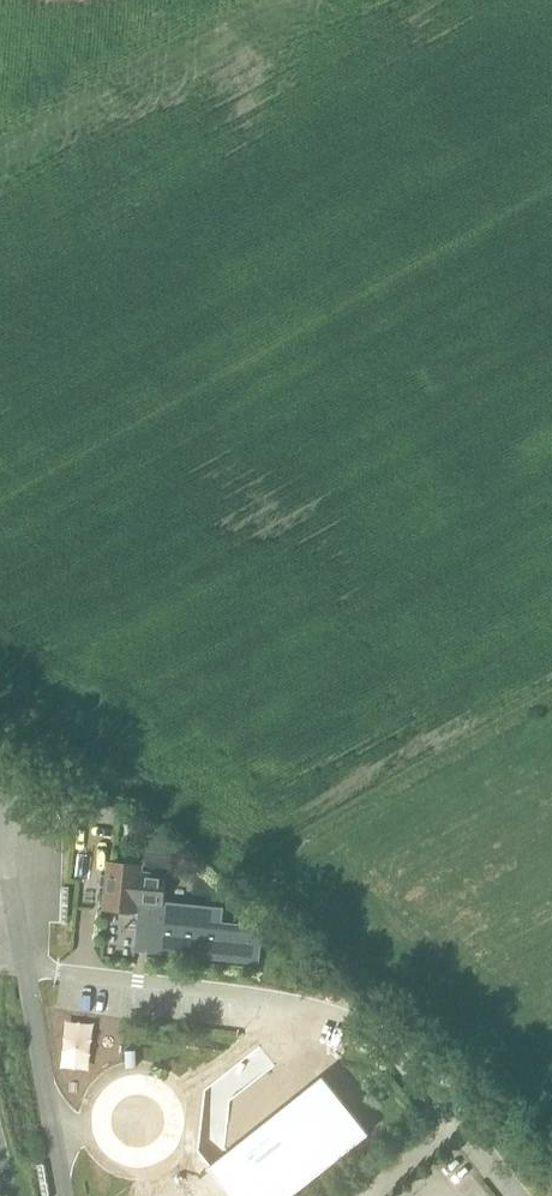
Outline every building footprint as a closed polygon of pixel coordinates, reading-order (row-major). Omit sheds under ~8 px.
[(80,838),(75,907),(105,909),(109,863),(111,840),(80,838)] [(147,839),(145,867),(174,869),(176,842),(147,839)] [(109,863),(105,909),(122,911),(123,914),(132,915),(134,912),(138,912),(140,912),(138,933),(151,934),(150,952),(259,963),(262,928),(222,924),(223,910),(163,904),(166,874),(142,872),(143,866),(109,863)] [(209,1165),(234,1195),(289,1195),(368,1132),(322,1074),(209,1165)]
